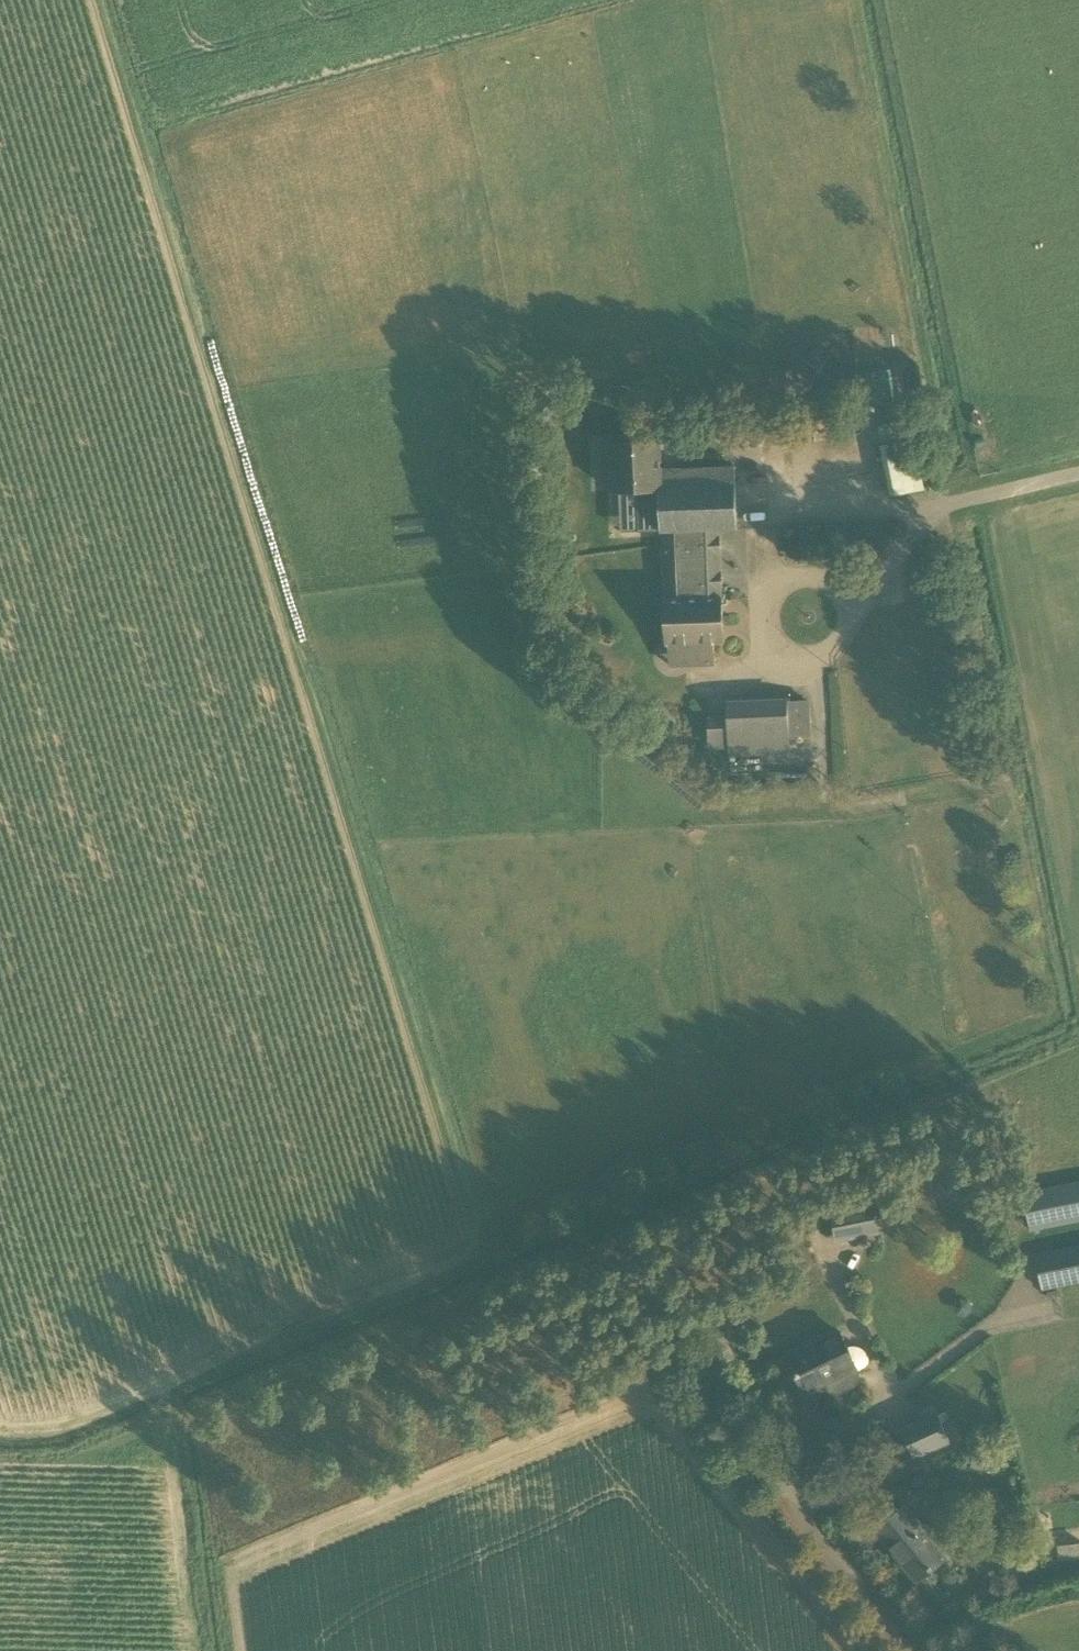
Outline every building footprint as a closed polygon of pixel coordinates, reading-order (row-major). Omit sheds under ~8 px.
[(915,439),(913,439),(883,444),(882,445),(891,496),(924,490),(915,439)] [(661,469),(660,440),(610,442),(613,491),(636,489),(638,530),(662,529),(720,528),(738,528),(736,466),(661,469)] [(715,642),(725,641),(720,528),(662,529),(666,642),(670,642),(683,641),(684,665),(715,663),(715,642)] [(786,700),(786,697),(727,701),(728,715),(730,748),(730,756),(790,752),(789,737),(811,735),(810,726),(808,699),(786,700)] [(1078,1222),(1078,1180),(1022,1192),(1031,1232),(1078,1222)] [(882,1231),(876,1203),(833,1212),(839,1240),(882,1231)] [(1078,1283),(1078,1244),(1035,1253),(1042,1291),(1078,1283)] [(856,1385),(859,1376),(856,1368),(857,1367),(840,1332),(788,1356),(805,1392),(826,1382),(829,1390),(838,1394),(856,1385)] [(903,1429),(915,1456),(929,1451),(950,1441),(949,1440),(943,1425),(937,1413),(903,1429)] [(954,1420),(943,1425),(949,1440),(961,1434),(954,1420)] [(923,1527),(905,1506),(877,1530),(919,1580),(947,1556),(956,1549),(931,1520),(923,1527)] [(1078,1557),(1078,1540),(1056,1547),(1061,1563),(1078,1557)]
